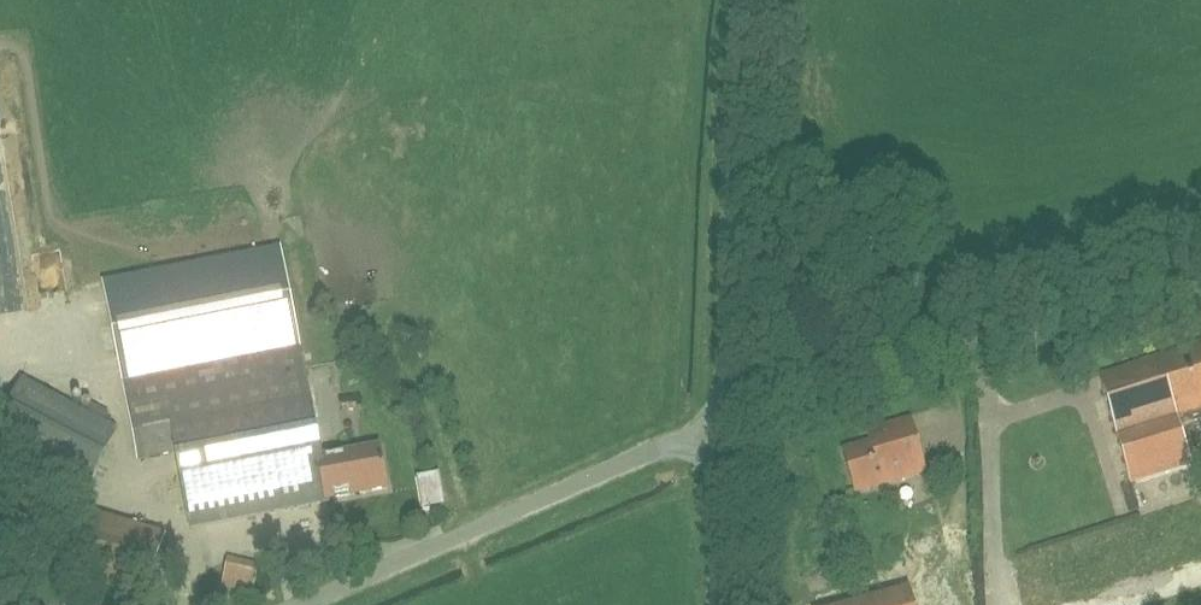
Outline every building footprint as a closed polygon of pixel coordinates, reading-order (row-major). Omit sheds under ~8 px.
[(23,310),(16,223),(0,224),(0,312),(23,310)] [(330,501),(330,498),(388,487),(381,448),(319,460),(280,248),(105,283),(138,459),(177,452),(191,527),(330,501)] [(1099,376),(1132,481),(1191,463),(1179,426),(1200,419),(1200,344),(1099,376)] [(957,354),(946,356),(950,380),(961,379),(957,354)] [(88,486),(116,429),(21,382),(0,423),(0,442),(88,486)] [(844,451),(854,486),(856,492),(875,487),(926,472),(920,450),(911,421),(891,427),(865,434),(868,444),(844,451)] [(437,475),(419,479),(424,507),(442,504),(437,475)] [(14,563),(59,550),(46,505),(1,518),(14,563)] [(147,597),(160,551),(87,531),(74,577),(147,597)]
